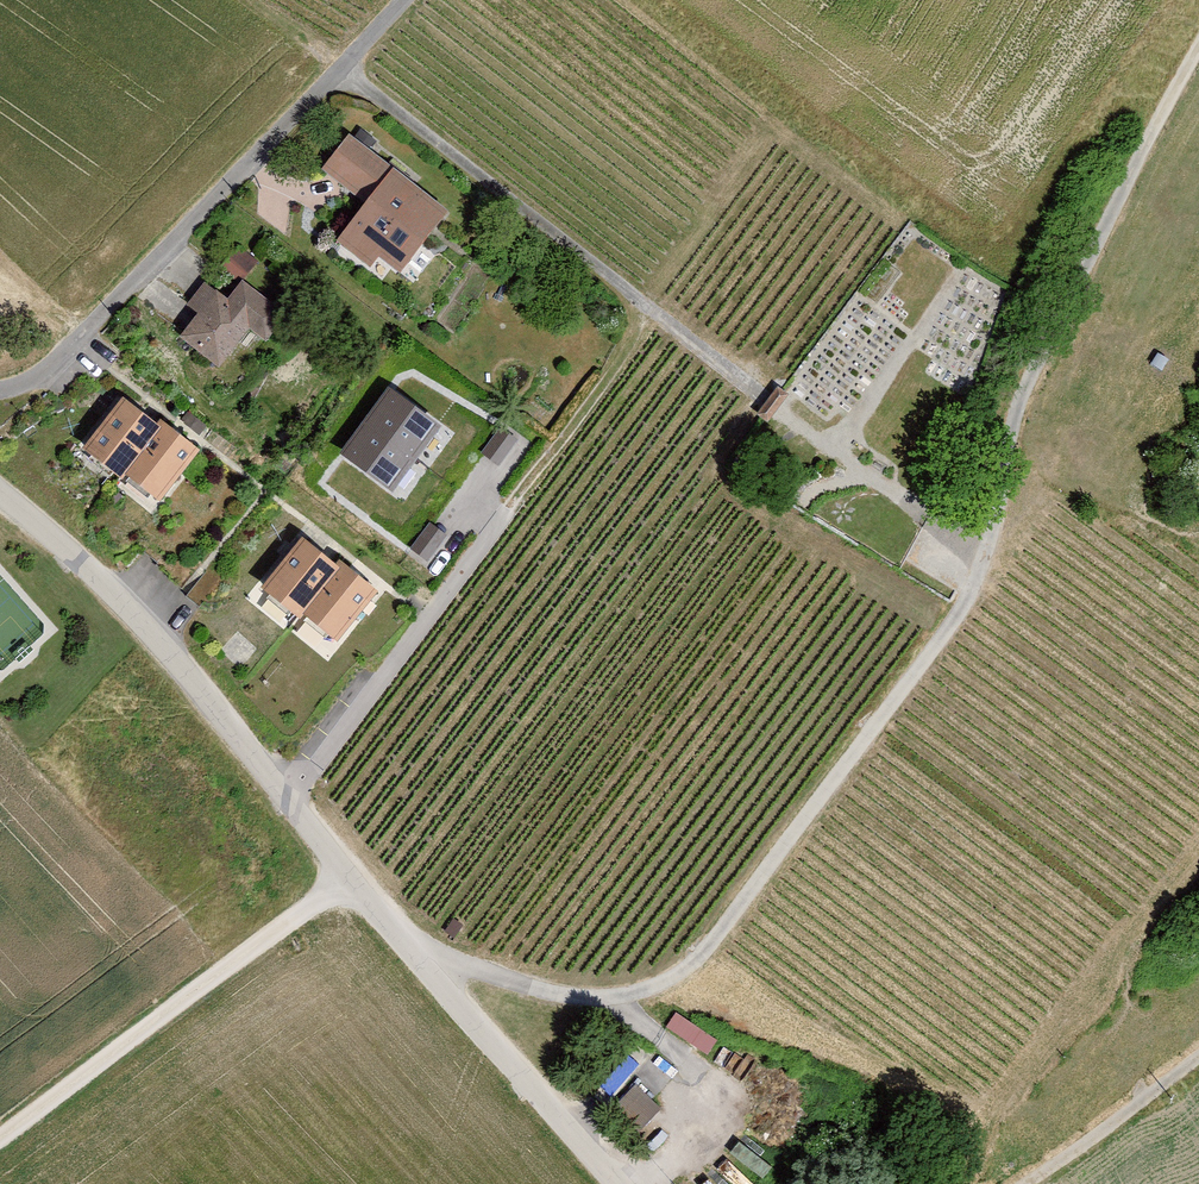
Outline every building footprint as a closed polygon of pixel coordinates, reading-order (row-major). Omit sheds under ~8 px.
[(365,203),(393,166),(349,133),(321,169),(365,203)] [(452,210),(393,166),(365,203),(336,241),(371,267),(378,257),(402,275),(452,210)] [(240,245),(227,262),(248,278),(260,262),(240,245)] [(182,336),(219,364),(248,326),(266,340),(288,312),(241,276),(226,296),(204,279),(185,304),(199,314),(182,336)] [(339,451),(393,493),(443,428),(388,386),(339,451)] [(157,424),(124,397),(83,449),(122,477),(126,474),(161,427),(157,424)] [(157,424),(161,427),(126,474),(160,500),(200,449),(161,420),(157,424)] [(500,427),(480,453),(498,466),(518,440),(500,427)] [(429,523),(410,548),(427,561),(447,536),(429,523)] [(343,573),(305,546),(270,591),(307,621),(310,617),(343,573)] [(345,571),(343,573),(310,617),(342,641),(379,598),(345,571)] [(710,1055),(722,1038),(678,1008),(666,1025),(710,1055)] [(639,1081),(618,1103),(643,1126),(664,1105),(639,1081)]
